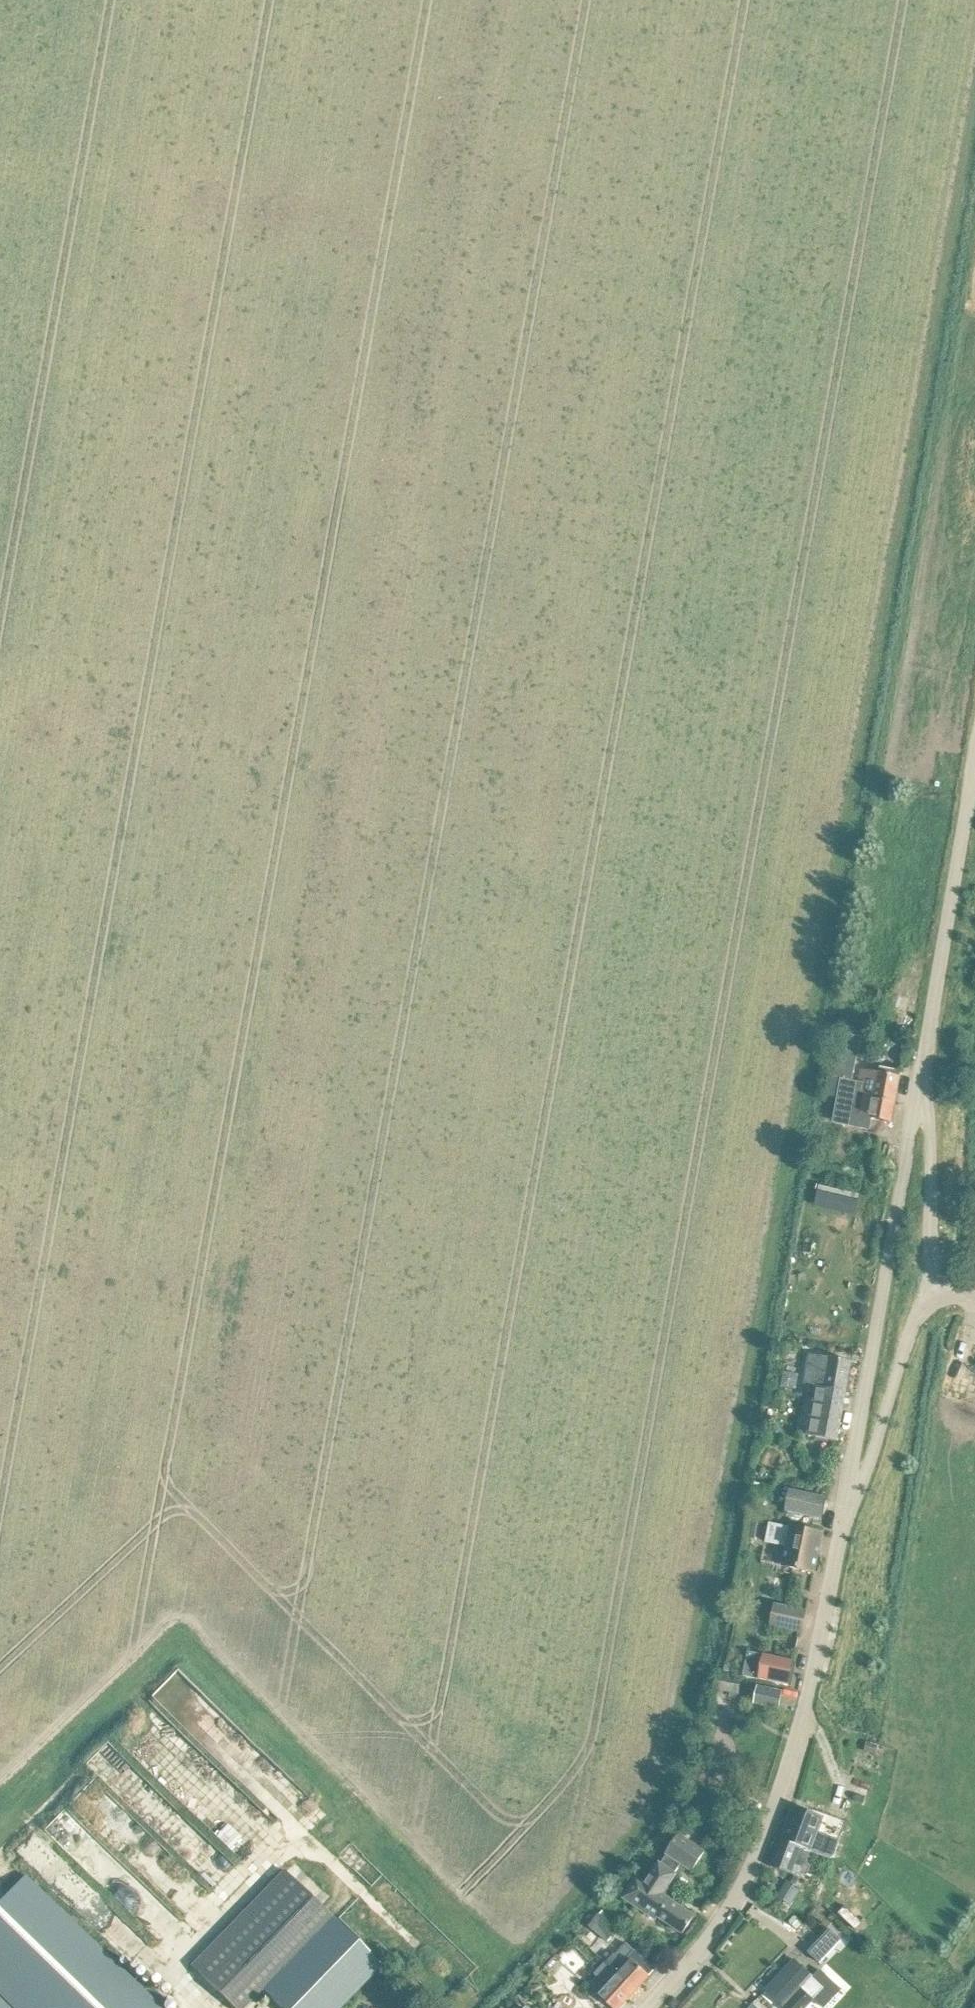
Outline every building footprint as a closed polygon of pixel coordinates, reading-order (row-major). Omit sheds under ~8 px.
[(851,1082),(856,1055),(837,1051),(832,1078),(851,1082)] [(892,1122),(901,1077),(861,1069),(858,1083),(866,1084),(863,1099),(876,1101),(872,1119),(892,1122)] [(837,1442),(852,1362),(819,1356),(804,1436),(837,1442)] [(790,1491),(786,1511),(821,1518),(825,1498),(790,1491)] [(815,1573),(823,1534),(769,1523),(765,1543),(787,1548),(783,1566),(815,1573)] [(803,1632),(807,1612),(775,1605),(771,1625),(803,1632)] [(790,1685),(795,1662),(727,1648),(722,1671),(790,1685)] [(782,1690),(756,1685),(753,1702),(778,1707),(782,1690)] [(143,1747),(173,1719),(156,1701),(126,1728),(143,1747)] [(118,1742),(101,1758),(122,1782),(140,1767),(118,1742)] [(707,1784),(711,1769),(699,1765),(694,1780),(707,1784)] [(118,1847),(141,1831),(107,1784),(84,1800),(118,1847)] [(179,1809),(158,1790),(146,1804),(167,1823),(179,1809)] [(832,1858),(838,1842),(841,1835),(823,1828),(824,1823),(817,1820),(818,1817),(794,1807),(782,1839),(813,1851),(832,1858)] [(693,1871),(706,1852),(678,1833),(645,1882),(636,1876),(621,1899),(653,1921),(657,1915),(683,1934),(695,1917),(663,1895),(676,1875),(675,1874),(682,1864),(693,1871)] [(807,1877),(811,1868),(807,1867),(813,1851),(782,1839),(772,1867),(803,1878),(804,1875),(807,1877)] [(78,1902),(94,1888),(53,1841),(37,1856),(78,1902)] [(159,1887),(165,1882),(189,1908),(208,1890),(165,1844),(140,1867),(159,1887)] [(382,1966),(283,1870),(189,1967),(232,2007),(245,2007),(262,1990),(280,2007),(342,2007),(382,1966)] [(26,1875),(0,1902),(0,1996),(13,2007),(161,2007),(26,1875)] [(791,1906),(801,1888),(787,1880),(777,1898),(791,1906)] [(618,1931),(600,1914),(590,1925),(608,1942),(618,1931)] [(804,1923),(796,1915),(790,1922),(798,1930),(804,1923)] [(830,1931),(808,1954),(820,1964),(842,1941),(830,1931)] [(655,1969),(629,1944),(626,1942),(615,1954),(614,1954),(606,1962),(636,1990),(655,1969)] [(824,1988),(794,1960),(766,1990),(786,2007),(807,2007),(813,2002),(824,1988)] [(636,1990),(606,1962),(605,1961),(593,1974),(600,1981),(593,1988),(615,2007),(619,2007),(636,1990)] [(836,2003),(857,1989),(843,1967),(822,1981),(836,2003)]
